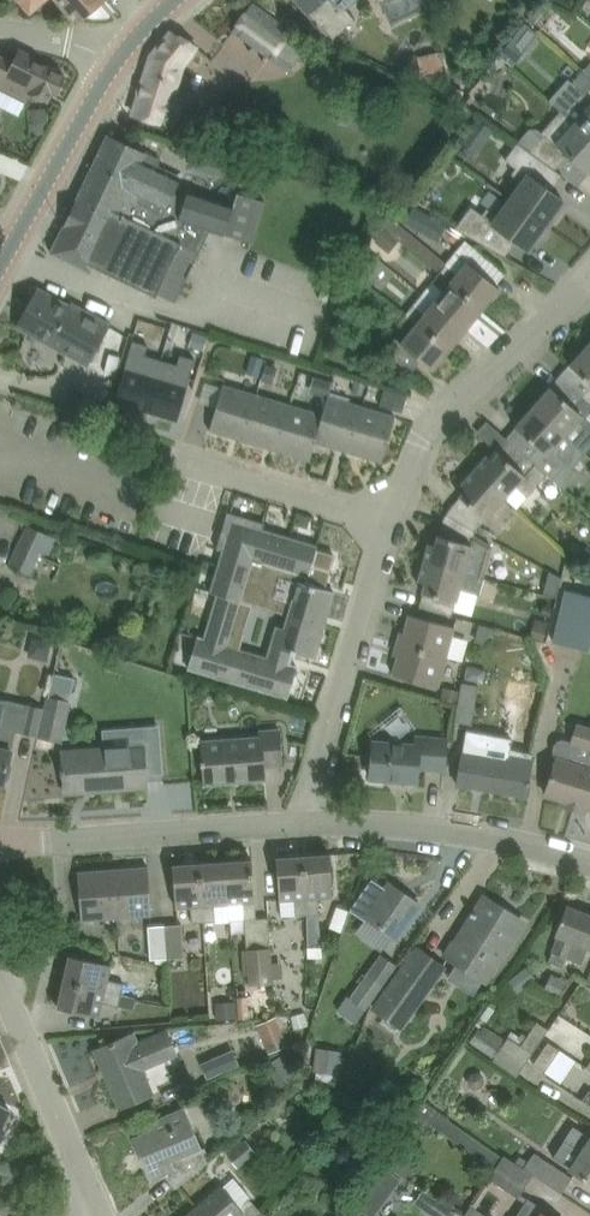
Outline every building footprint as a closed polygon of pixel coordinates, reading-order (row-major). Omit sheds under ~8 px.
[(31,11),(44,0),(22,0),(31,11)] [(79,23),(107,0),(59,0),(79,23)] [(322,26),(333,39),(356,19),(346,8),(340,0),(299,0),(322,26)] [(272,59),(292,30),(253,2),(233,31),(272,59)] [(179,89),(185,67),(197,46),(173,33),(153,56),(135,114),(179,128),(180,125),(204,133),(209,118),(184,111),(190,93),(179,89)] [(513,41),(504,53),(515,61),(524,49),(513,41)] [(57,95),(66,76),(34,60),(35,57),(20,49),(14,62),(0,56),(0,90),(26,103),(30,95),(43,103),(48,101),(53,92),(57,95)] [(444,56),(421,61),(423,73),(447,69),(444,56)] [(582,72),(572,82),(570,80),(550,102),(560,111),(589,139),(589,79),(582,72)] [(44,109),(34,110),(34,123),(45,122),(44,109)] [(545,136),(529,153),(553,170),(567,155),(588,172),(589,170),(589,139),(560,111),(541,132),(545,136)] [(470,125),(489,139),(495,131),(476,117),(470,125)] [(206,228),(224,234),(253,244),(267,202),(238,193),(234,204),(189,189),(186,198),(175,193),(183,176),(159,165),(161,160),(109,134),(51,252),(91,272),(93,266),(156,296),(158,293),(176,302),(200,251),(196,249),(206,228)] [(563,177),(553,170),(529,153),(528,152),(518,145),(507,160),(517,168),(512,174),(523,182),(511,199),(550,227),(560,214),(559,209),(565,201),(552,192),(563,177)] [(272,170),(230,158),(225,175),(266,187),(272,170)] [(540,241),(550,227),(511,199),(498,216),(488,208),(483,214),(472,206),(456,228),(506,256),(517,241),(529,250),(535,242),(540,241)] [(405,245),(412,235),(398,224),(404,211),(382,205),(375,221),(385,229),(400,241),(405,245)] [(400,241),(385,229),(377,238),(376,240),(390,253),(400,241)] [(483,308),(500,288),(468,262),(458,274),(447,264),(440,273),(483,308)] [(377,277),(366,268),(361,280),(370,286),(377,277)] [(483,308),(440,273),(433,282),(444,291),(435,302),(467,329),(483,308)] [(70,306),(38,288),(17,325),(91,366),(111,325),(112,323),(72,301),(70,306)] [(467,329),(435,302),(425,314),(414,305),(407,313),(450,349),(467,329)] [(450,349),(407,313),(400,322),(411,331),(402,342),(396,337),(386,351),(394,357),(408,369),(412,372),(422,360),(434,370),(450,349)] [(209,336),(195,332),(191,346),(205,350),(209,336)] [(344,358),(359,355),(355,337),(341,340),(344,358)] [(114,402),(145,411),(160,359),(144,354),(147,345),(132,340),(114,402)] [(589,345),(571,365),(589,381),(589,346),(589,345)] [(160,359),(145,411),(176,420),(195,359),(179,354),(177,364),(160,359)] [(259,376),(265,358),(251,354),(246,372),(259,376)] [(408,369),(394,357),(388,368),(403,377),(408,369)] [(262,379),(274,383),(279,368),(267,364),(262,379)] [(333,382),(315,376),(310,392),(328,397),(333,382)] [(363,394),(367,383),(356,380),(353,391),(363,394)] [(210,430),(244,440),(258,393),(224,383),(210,430)] [(404,412),(410,392),(386,385),(380,404),(404,412)] [(534,407),(575,444),(585,452),(589,447),(589,398),(584,393),(574,405),(552,387),(534,407)] [(277,450),(291,403),(258,393),(244,440),(277,450)] [(350,451),(363,406),(329,396),(325,413),(316,442),(350,451)] [(311,460),(316,442),(325,413),(291,403),(277,450),(311,460)] [(350,451),(383,461),(396,416),(363,406),(350,451)] [(539,444),(529,455),(529,456),(548,472),(547,474),(554,480),(568,464),(571,468),(585,452),(575,444),(534,407),(516,427),(539,444)] [(480,433),(500,447),(508,436),(488,421),(480,433)] [(488,455),(477,468),(502,489),(507,493),(514,484),(527,496),(547,474),(548,472),(529,456),(529,455),(511,441),(501,452),(500,452),(494,459),(488,455)] [(461,496),(450,508),(479,522),(507,493),(502,489),(477,468),(462,484),(467,488),(461,496)] [(430,543),(426,558),(432,559),(455,567),(485,575),(489,559),(493,545),(476,535),(479,523),(479,522),(450,508),(450,509),(444,519),(440,535),(439,535),(436,545),(430,543)] [(304,540),(303,541),(291,538),(291,536),(290,536),(290,537),(277,533),(277,532),(276,532),(276,533),(263,529),(265,522),(264,522),(263,524),(263,523),(249,519),(247,524),(240,522),(231,527),(228,534),(224,533),(222,537),(220,546),(219,547),(218,547),(217,548),(217,549),(222,550),(210,590),(210,592),(217,594),(204,637),(198,635),(188,668),(289,697),(298,666),(290,664),(292,656),(293,651),(315,658),(325,623),(328,616),(335,591),(324,588),(329,571),(312,566),(313,563),(319,544),(304,540)] [(27,524),(8,564),(31,575),(42,552),(49,556),(58,539),(27,524)] [(587,546),(584,549),(578,556),(577,557),(588,567),(589,565),(589,548),(587,546)] [(452,616),(453,613),(460,588),(480,594),(485,575),(455,567),(432,559),(426,558),(420,580),(426,582),(423,592),(424,592),(420,606),(452,616)] [(137,576),(153,580),(157,565),(141,561),(137,576)] [(551,571),(545,593),(558,596),(563,577),(551,571)] [(566,588),(553,638),(589,647),(589,594),(566,588)] [(447,656),(455,626),(410,614),(402,644),(447,656)] [(550,622),(536,618),(531,636),(545,640),(550,622)] [(476,640),(483,642),(498,630),(498,629),(480,624),(476,640)] [(447,656),(402,644),(394,674),(439,686),(447,656)] [(478,684),(462,681),(455,721),(472,723),(478,684)] [(525,683),(512,737),(467,729),(458,784),(526,796),(528,784),(531,785),(531,781),(529,780),(534,753),(527,751),(543,688),(525,683)] [(457,701),(460,689),(444,685),(441,697),(457,701)] [(61,741),(71,701),(49,696),(47,708),(40,736),(61,741)] [(5,782),(17,731),(40,736),(47,708),(0,697),(0,781),(5,782)] [(589,757),(589,725),(577,721),(571,741),(566,739),(563,739),(559,740),(555,744),(554,748),(554,752),(555,754),(556,756),(558,757),(546,794),(577,803),(589,757)] [(280,729),(263,731),(263,736),(202,739),(204,759),(202,759),(202,765),(204,764),(206,782),(266,777),(265,766),(283,764),(280,729)] [(447,770),(449,740),(421,737),(419,745),(374,741),(371,777),(418,781),(419,767),(447,770)] [(98,790),(148,787),(145,746),(63,752),(64,769),(61,769),(62,774),(64,774),(65,788),(97,785),(98,790)] [(577,803),(589,808),(589,757),(577,803)] [(308,914),(309,942),(322,942),(319,896),(334,895),(331,853),(304,855),(308,914)] [(308,914),(304,855),(278,857),(280,899),(295,898),(296,914),(308,914)] [(227,861),(230,904),(244,903),(245,918),(257,917),(253,859),(227,861)] [(230,904),(227,861),(200,863),(204,921),(215,920),(214,905),(230,904)] [(204,921),(200,863),(174,865),(176,908),(192,907),(192,922),(204,921)] [(153,914),(149,866),(114,869),(117,917),(153,914)] [(79,871),(82,919),(117,917),(114,869),(79,871)] [(352,907),(365,917),(396,939),(421,904),(390,882),(386,887),(373,878),(352,907)] [(454,941),(446,954),(487,980),(524,921),(493,901),(483,918),(472,911),(471,913),(473,915),(456,942),(454,941)] [(588,949),(589,950),(589,914),(567,905),(556,935),(561,937),(551,961),(563,966),(566,959),(571,960),(571,959),(582,963),(588,949)] [(182,923),(166,924),(168,957),(184,956),(182,923)] [(152,957),(168,957),(166,924),(149,925),(152,957)] [(247,948),(250,985),(273,983),(271,946),(247,948)] [(417,947),(376,1005),(403,1025),(445,967),(417,947)] [(350,997),(367,1009),(398,965),(381,953),(350,997)] [(71,954),(65,980),(65,981),(138,997),(145,999),(148,988),(108,978),(112,964),(71,954)] [(519,992),(530,984),(520,972),(509,980),(519,992)] [(138,997),(65,981),(59,1007),(101,1016),(104,1001),(135,1009),(138,997)] [(218,1006),(219,1018),(237,1017),(237,1005),(218,1006)] [(292,1015),(296,1029),(310,1024),(306,1011),(292,1015)] [(550,1037),(582,1056),(589,1043),(589,1029),(564,1014),(550,1037)] [(289,1044),(277,1015),(256,1024),(268,1053),(289,1044)] [(528,1035),(522,1044),(532,1052),(549,1028),(537,1020),(528,1035)] [(493,1058),(518,1074),(532,1052),(522,1044),(509,1036),(508,1039),(483,1023),(471,1041),(494,1057),(493,1058)] [(139,1039),(136,1032),(96,1050),(121,1107),(155,1092),(142,1063),(176,1048),(167,1027),(139,1039)] [(561,1050),(548,1041),(534,1062),(546,1071),(561,1050)] [(278,1092),(301,1080),(291,1061),(298,1058),(293,1049),(264,1065),(278,1092)] [(342,1057),(317,1054),(315,1071),(340,1074),(342,1057)] [(579,1063),(566,1076),(576,1087),(589,1075),(579,1063)] [(482,1087),(486,1081),(485,1074),(478,1071),(472,1072),(469,1078),(470,1085),(476,1089),(482,1087)] [(376,1090),(368,1102),(380,1110),(388,1098),(376,1090)] [(408,1179),(414,1170),(418,1166),(403,1155),(412,1142),(409,1140),(413,1135),(416,1136),(418,1133),(427,1121),(492,1165),(500,1154),(435,1109),(435,1108),(424,1100),(407,1126),(387,1151),(382,1160),(408,1179)] [(11,1108),(9,1108),(0,1104),(0,1130),(11,1108)] [(147,1123),(150,1129),(133,1136),(152,1180),(177,1169),(185,1179),(175,1186),(176,1188),(208,1162),(185,1107),(147,1123)] [(574,1125),(555,1155),(589,1180),(589,1135),(574,1125)] [(241,1145),(230,1155),(239,1166),(251,1156),(241,1145)] [(524,1168),(534,1174),(535,1173),(563,1192),(573,1176),(535,1151),(525,1167),(524,1168)] [(506,1154),(491,1177),(519,1196),(534,1174),(524,1168),(525,1167),(506,1154)] [(382,1165),(355,1202),(373,1215),(400,1178),(382,1165)] [(262,1211),(255,1206),(231,1178),(186,1215),(258,1215),(262,1211)] [(544,1213),(543,1213),(546,1208),(528,1197),(516,1215),(548,1215),(544,1213)] [(18,1205),(3,1199),(0,1207),(0,1214),(4,1215),(13,1215),(18,1205)] [(456,1211),(440,1200),(431,1213),(435,1215),(453,1215),(456,1211)]
